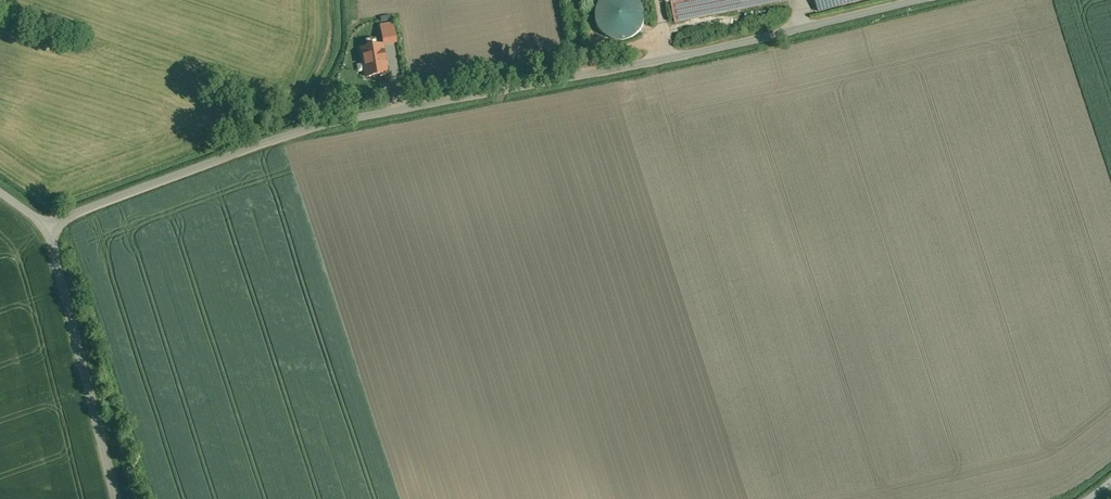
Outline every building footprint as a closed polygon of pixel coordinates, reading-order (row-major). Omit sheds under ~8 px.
[(641,36),(640,0),(595,0),(596,37),(641,36)] [(672,23),(743,9),(787,0),(668,0),(672,23)] [(363,77),(387,73),(382,43),(359,47),(363,77)]
